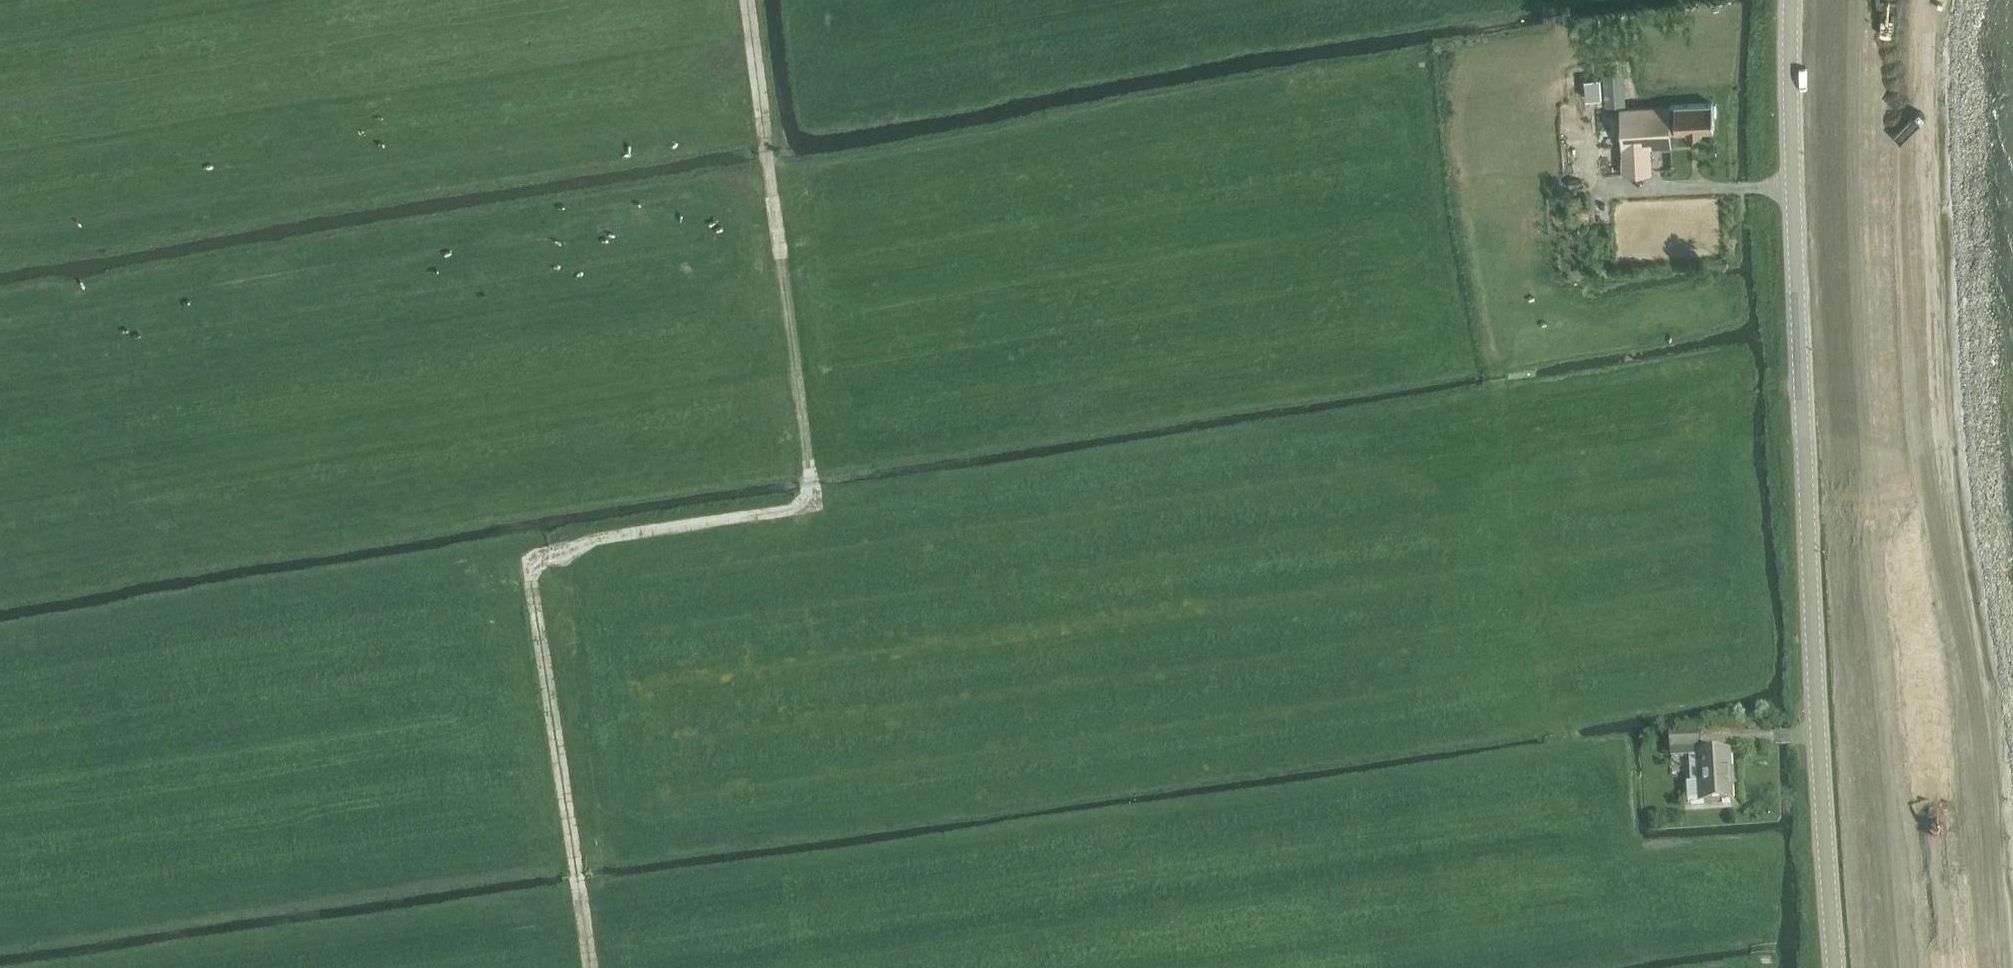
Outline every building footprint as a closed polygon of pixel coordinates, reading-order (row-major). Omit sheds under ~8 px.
[(1625,73),(1604,74),(1607,107),(1627,105),(1625,73)] [(1602,78),(1585,79),(1587,99),(1603,98),(1602,78)] [(1713,107),(1713,103),(1621,109),(1625,174),(1653,172),(1651,147),(1673,146),(1672,132),(1688,131),(1688,133),(1703,132),(1703,130),(1714,130),(1714,117),(1716,117),(1716,107),(1713,107)] [(1700,734),(1672,736),(1673,758),(1691,757),(1692,783),(1689,783),(1690,804),(1734,801),(1731,752),(1701,753),(1700,734)]
